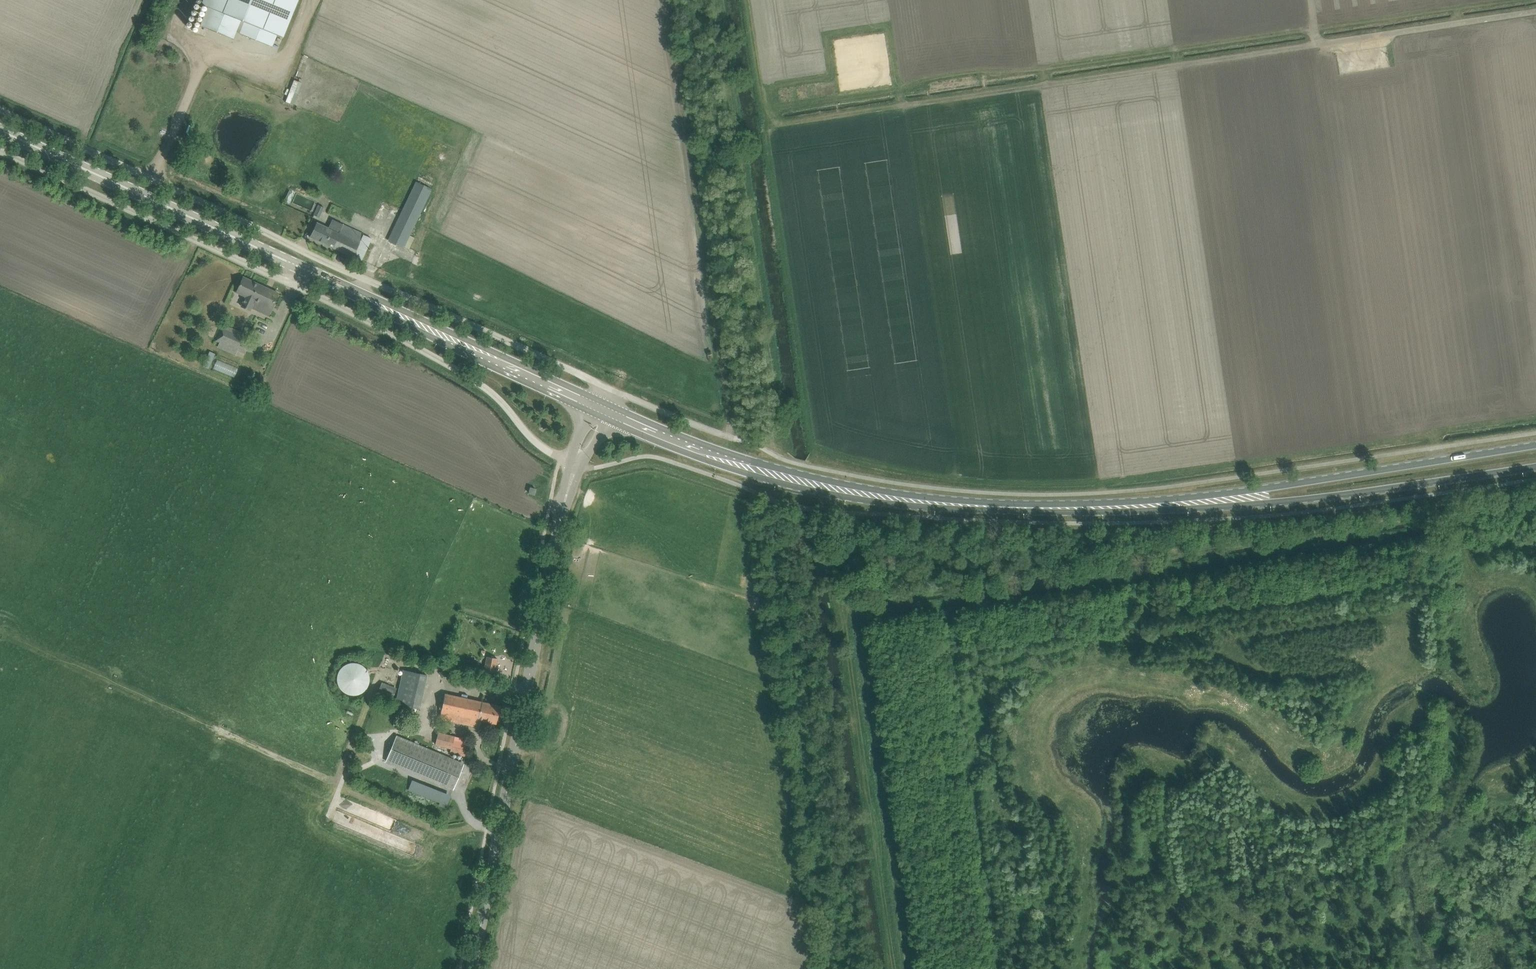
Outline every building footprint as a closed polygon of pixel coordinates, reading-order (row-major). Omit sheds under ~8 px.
[(201,26),(233,39),(236,32),(270,45),(275,33),(281,36),(295,0),(204,0),(202,5),(208,7),(201,26)] [(286,101),(293,104),(301,82),(294,79),(286,101)] [(403,248),(404,246),(409,249),(415,237),(410,234),(431,189),(416,182),(387,241),(403,248)] [(317,204),(313,215),(320,218),(325,207),(317,204)] [(317,223),(314,229),(310,238),(352,258),(353,257),(360,261),(361,260),(360,260),(370,238),(362,234),(332,220),(328,229),(317,223)] [(278,294),(267,289),(243,278),(237,293),(246,297),(242,307),(251,311),(252,309),(269,316),(278,294)] [(223,328),(217,341),(244,353),(250,339),(223,328)] [(484,670),(495,672),(497,658),(487,656),(484,670)] [(346,662),(340,690),(366,695),(372,667),(346,662)] [(396,704),(419,709),(426,676),(403,670),(396,704)] [(378,694),(392,700),(396,689),(382,683),(378,694)] [(439,718),(470,725),(479,728),(481,721),(496,724),(500,707),(444,694),(439,718)] [(450,752),(465,756),(468,744),(453,740),(454,736),(438,733),(435,744),(451,748),(450,752)] [(385,761),(453,790),(464,763),(396,735),(385,761)] [(408,791),(447,803),(450,791),(412,779),(408,791)]
